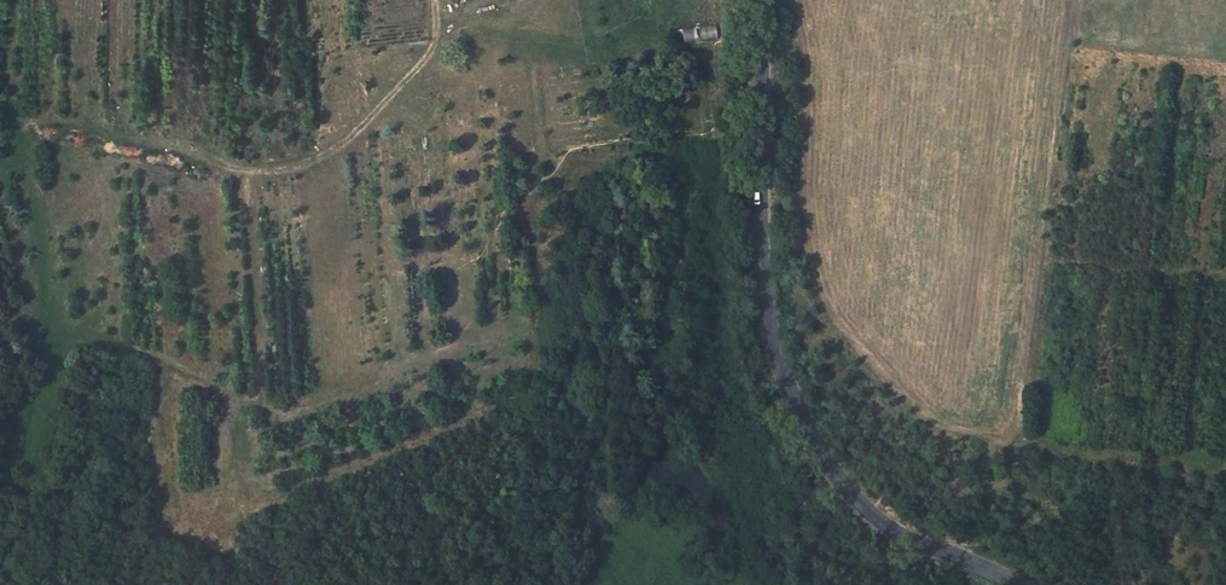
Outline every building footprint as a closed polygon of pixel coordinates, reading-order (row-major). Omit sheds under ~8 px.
[(687,42),(719,36),(716,23),(684,29),(687,42)]
